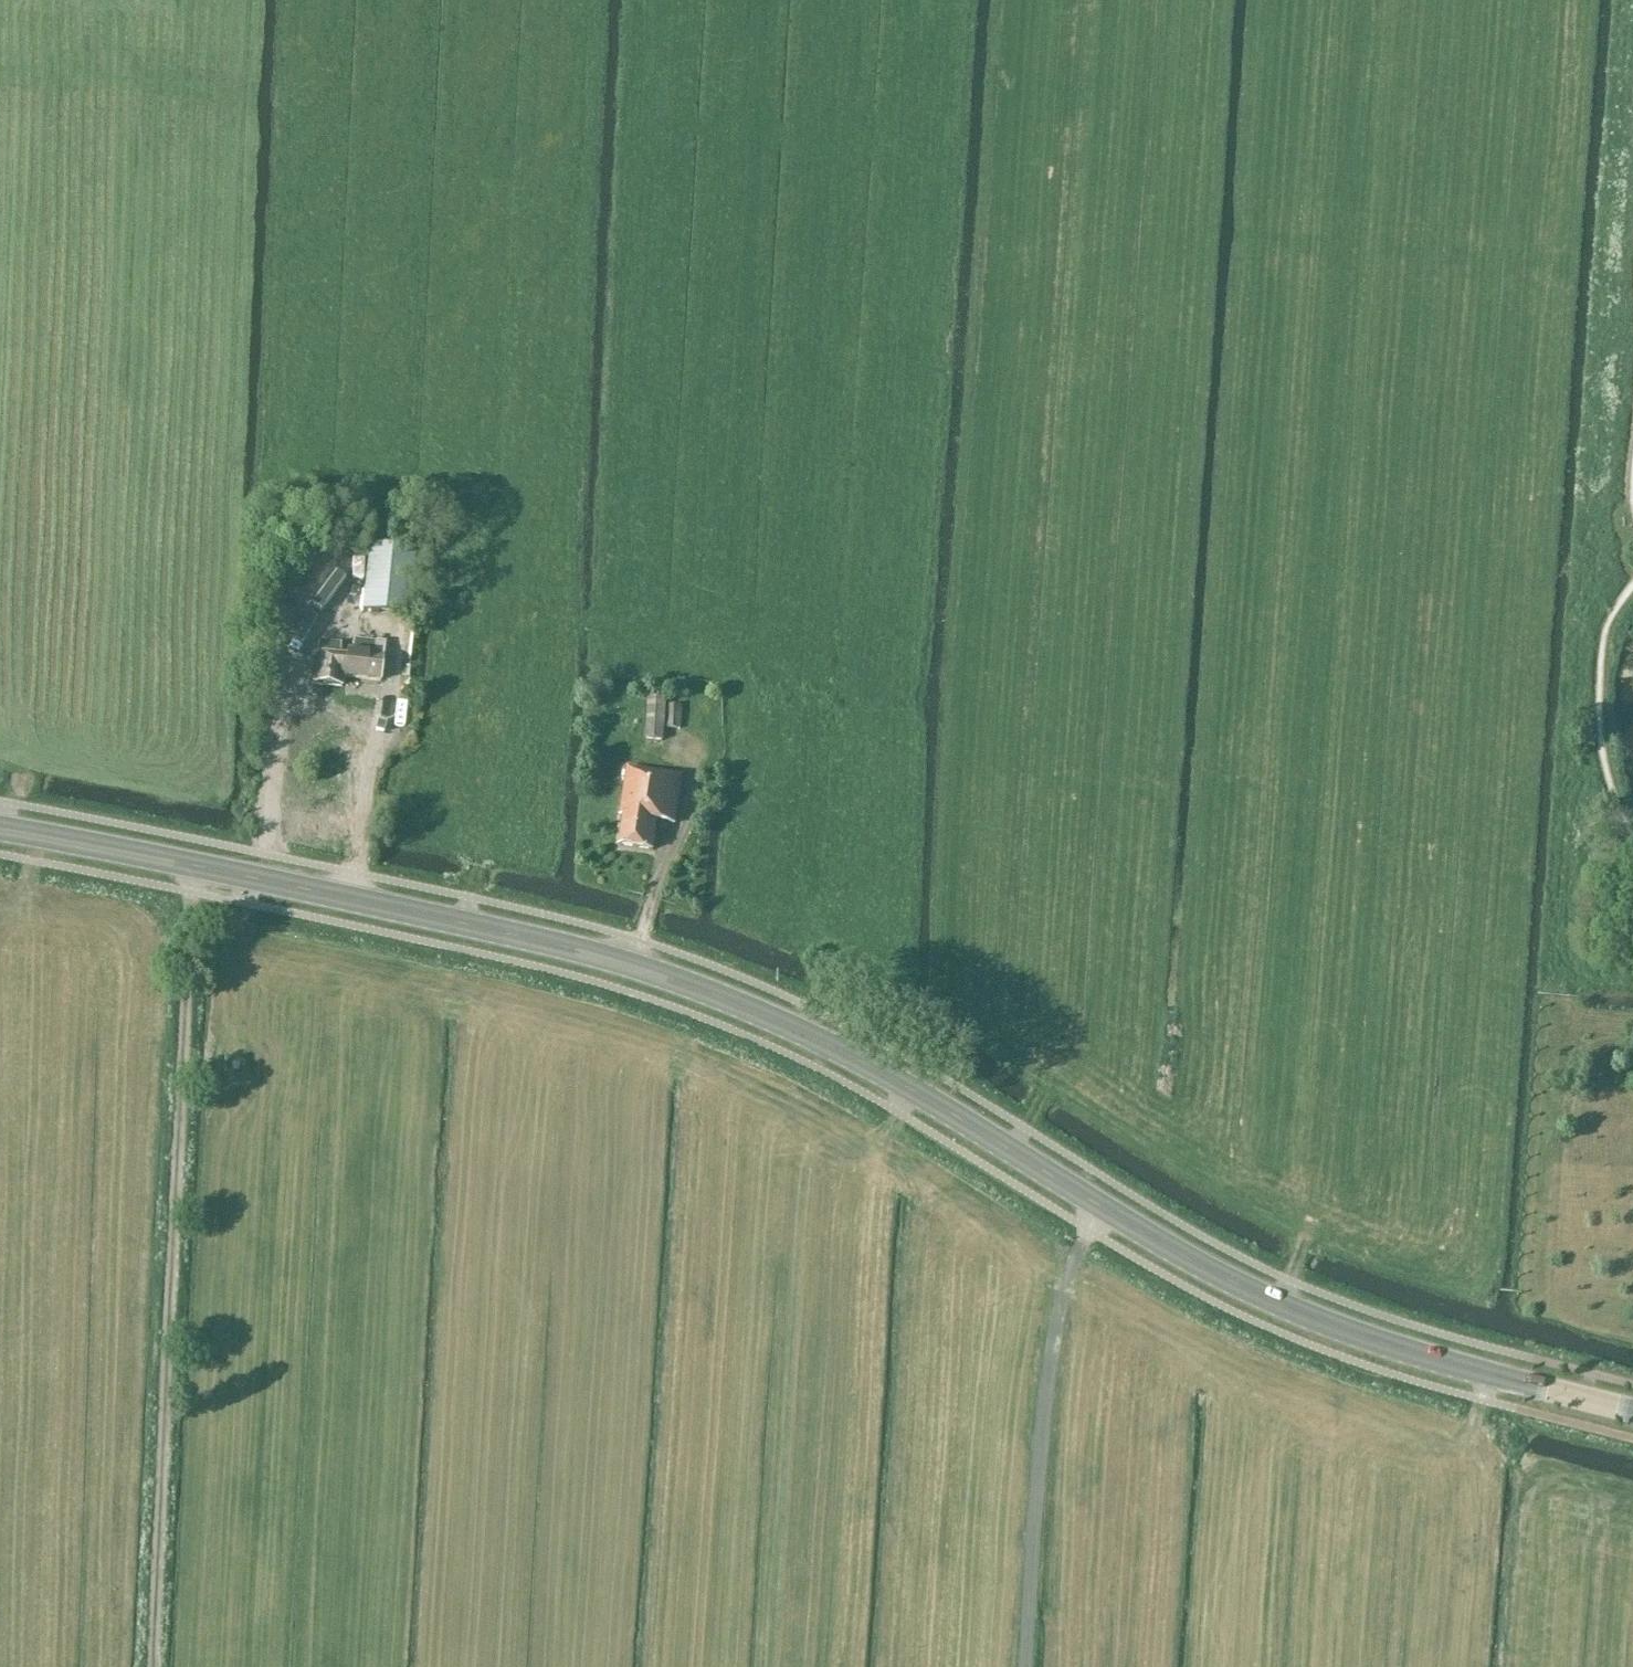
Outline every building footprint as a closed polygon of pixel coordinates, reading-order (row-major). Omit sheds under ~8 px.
[(370,546),(363,611),(409,616),(416,551),(370,546)] [(352,655),(350,654),(346,654),(346,659),(339,658),(341,644),(318,641),(317,656),(316,656),(313,685),(342,688),(343,678),(381,682),(383,658),(375,657),(377,643),(353,640),(352,655)] [(667,701),(648,700),(646,740),(664,741),(667,701)] [(683,707),(669,706),(667,730),(682,731),(683,707)] [(675,826),(682,777),(628,769),(621,817),(624,817),(620,846),(653,851),(658,824),(665,825),(665,824),(675,826)]
